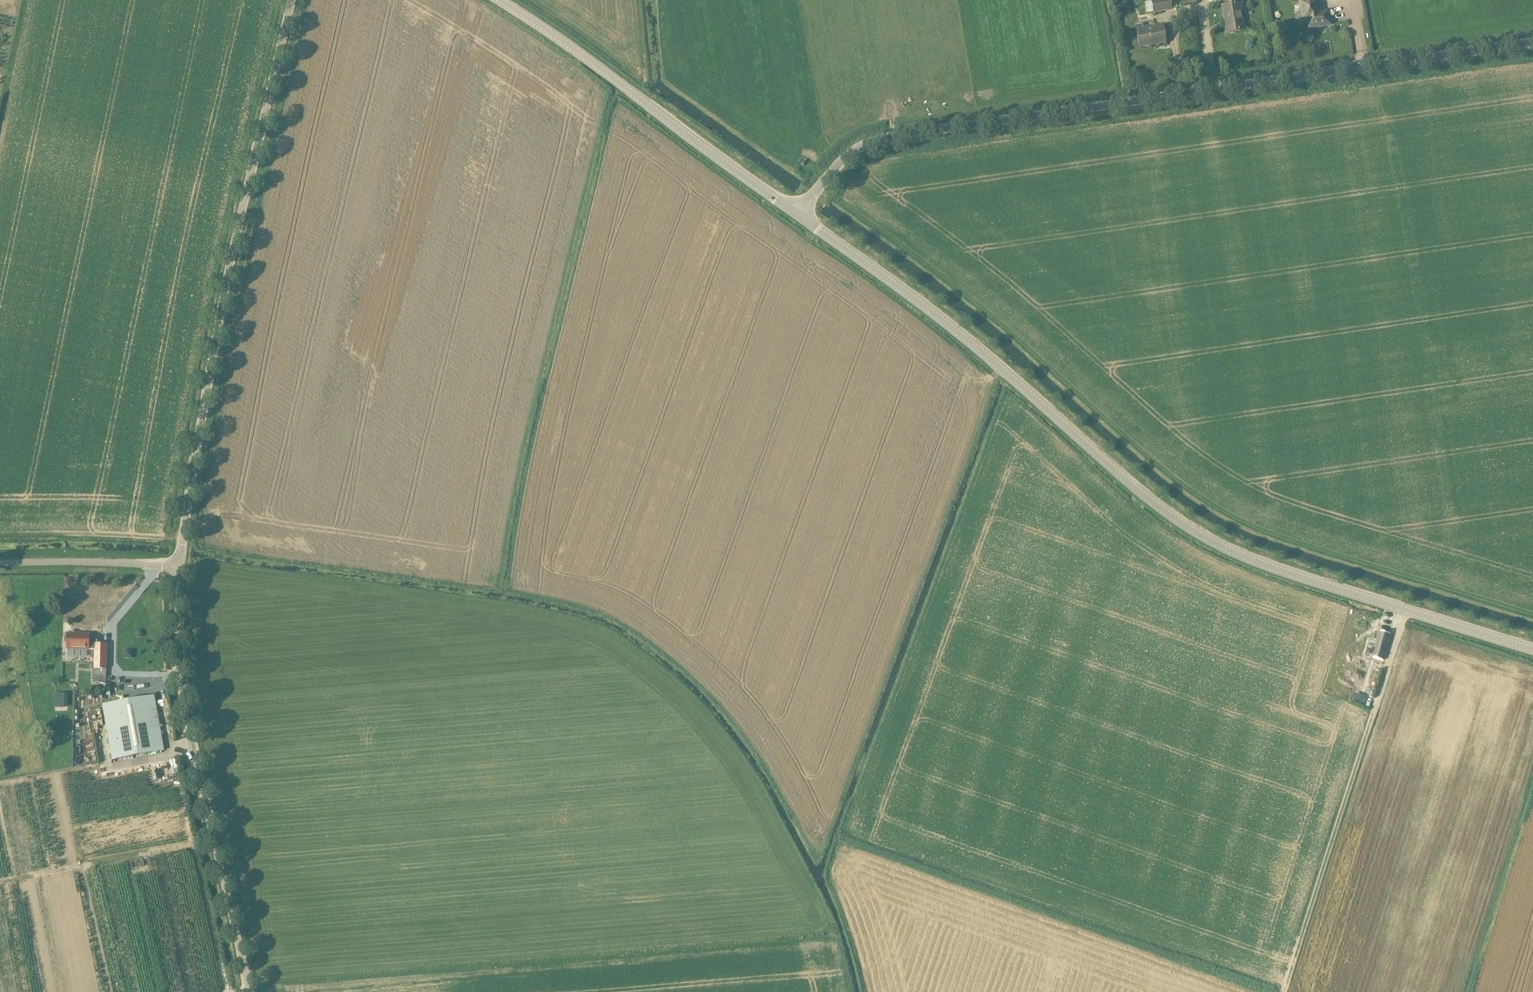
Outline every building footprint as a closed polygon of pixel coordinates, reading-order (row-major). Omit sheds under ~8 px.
[(1151,1),(1150,1),(1153,13),(1172,10),(1170,2),(1180,0),(1151,0),(1151,1)] [(1232,4),(1222,6),(1224,17),(1226,17),(1229,33),(1244,31),(1240,4),(1243,4),(1242,0),(1231,0),(1232,4)] [(1320,13),(1318,0),(1312,0),(1301,2),(1304,20),(1309,19),(1311,27),(1331,24),(1328,11),(1320,13)] [(1136,26),(1139,48),(1166,44),(1163,26),(1143,29),(1142,25),(1136,26)] [(1378,631),(1380,632),(1373,657),(1384,660),(1391,634),(1388,633),(1390,627),(1380,624),(1378,631)] [(68,634),(67,634),(65,636),(65,642),(67,642),(67,649),(94,650),(93,669),(95,669),(94,677),(106,677),(106,670),(107,670),(108,644),(89,644),(89,634),(74,634),(73,632),(70,632),(68,634)] [(124,658),(132,658),(132,650),(124,650),(124,658)] [(1365,697),(1356,693),(1353,700),(1363,703),(1365,697)] [(66,694),(55,694),(55,707),(67,707),(66,694)] [(113,760),(164,751),(155,702),(104,712),(113,760)]
